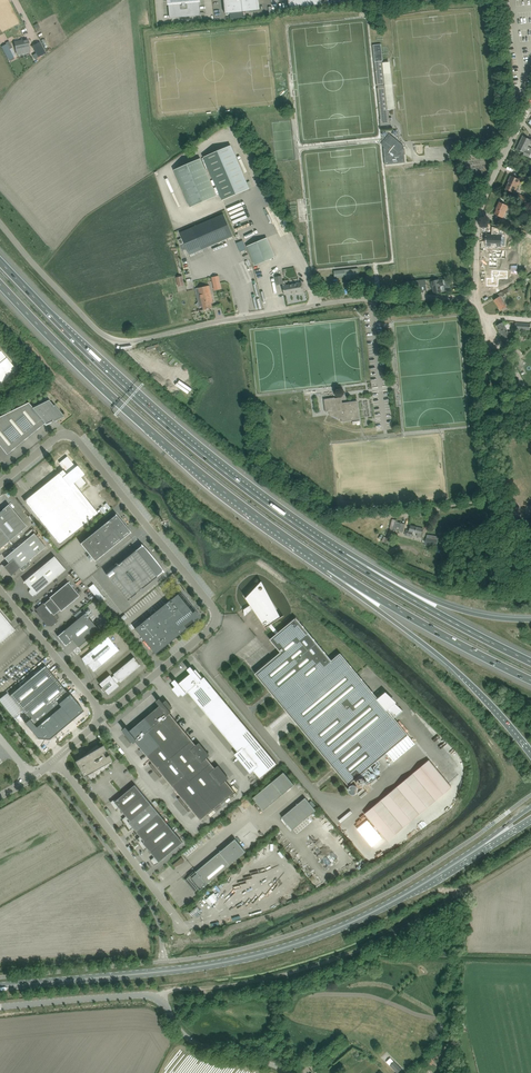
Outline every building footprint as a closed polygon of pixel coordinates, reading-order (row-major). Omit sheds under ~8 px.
[(199,0),(168,0),(170,18),(200,15),(199,0)] [(242,0),(224,0),(225,14),(230,13),(242,12),(243,12),(242,0)] [(259,0),(242,0),(243,12),(261,10),(259,0)] [(28,39),(14,42),(15,47),(16,50),(17,54),(30,51),(29,47),(29,45),(28,39)] [(39,42),(32,46),(36,53),(32,55),(34,59),(45,53),(39,42)] [(9,49),(12,47),(9,43),(2,47),(9,59),(13,57),(9,49)] [(381,44),(372,45),(380,119),(381,119),(382,122),(380,122),(380,126),(390,125),(390,121),(389,121),(389,117),(389,116),(388,111),(388,110),(383,61),(382,61),(382,54),(381,44)] [(391,136),(383,145),(385,147),(386,156),(384,156),(385,165),(405,163),(404,154),(402,155),(401,149),(403,146),(391,136)] [(520,142),(528,146),(529,143),(530,144),(530,139),(530,140),(523,136),(520,142)] [(520,142),(517,149),(524,153),(523,154),(528,157),(529,157),(530,153),(530,152),(530,148),(528,146),(520,142)] [(250,188),(231,146),(231,145),(204,157),(222,200),(250,188)] [(217,195),(201,159),(174,170),(190,207),(217,195)] [(506,189),(514,193),(518,185),(517,185),(519,180),(511,176),(508,181),(509,181),(506,189)] [(516,198),(529,204),(530,200),(526,197),(518,193),(516,198)] [(495,214),(501,217),(504,209),(506,210),(508,206),(499,202),(496,209),(497,210),(495,214)] [(224,214),(180,233),(182,237),(193,233),(209,226),(217,243),(233,236),(224,214)] [(498,223),(503,226),(510,229),(512,224),(500,218),(498,223)] [(488,235),(488,246),(492,246),(492,247),(496,247),(496,246),(501,246),(501,237),(507,237),(507,233),(498,229),(492,227),(492,235),(488,235)] [(275,257),(267,238),(247,246),(255,265),(275,257)] [(236,242),(239,252),(246,250),(243,240),(236,242)] [(489,253),(488,267),(497,267),(497,258),(500,258),(503,250),(491,250),(491,253),(489,253)] [(346,276),(346,280),(359,278),(358,268),(334,270),(335,278),(346,276)] [(487,278),(486,286),(494,286),(494,279),(503,278),(504,271),(492,270),(492,278),(487,278)] [(213,289),(220,289),(218,275),(211,276),(213,289)] [(275,277),(277,285),(282,284),(284,294),(303,291),(302,283),(286,285),(285,280),(282,281),(281,276),(275,277)] [(439,279),(431,281),(433,287),(434,293),(441,291),(440,286),(444,285),(443,280),(443,279),(439,280),(439,279)] [(411,281),(412,292),(417,291),(427,290),(425,280),(411,281)] [(212,300),(209,286),(209,285),(199,288),(195,288),(196,294),(200,293),(204,309),(204,310),(212,308),(211,301),(212,300)] [(510,287),(498,294),(500,296),(500,297),(512,290),(510,287)] [(500,296),(494,300),(501,311),(507,307),(500,297),(500,296)] [(513,341),(511,338),(513,337),(510,331),(508,332),(503,322),(496,325),(507,345),(513,341)] [(0,352),(0,388),(3,386),(15,370),(0,352)] [(360,419),(357,401),(350,402),(342,403),(342,400),(335,401),(335,398),(324,399),(325,405),(326,412),(329,412),(330,415),(338,419),(342,419),(342,422),(353,420),(360,419)] [(53,406),(53,405),(49,400),(44,402),(33,408),(28,402),(0,416),(0,446),(7,454),(45,423),(46,424),(53,420),(52,420),(60,416),(53,406)] [(37,497),(28,505),(31,509),(59,544),(82,526),(90,520),(94,516),(92,514),(92,513),(87,507),(70,486),(75,482),(79,488),(86,483),(81,477),(85,474),(77,465),(75,466),(67,456),(59,463),(67,473),(62,477),(59,473),(46,483),(34,493),(37,497)] [(10,540),(27,526),(8,504),(0,511),(0,528),(10,540)] [(521,517),(519,507),(510,508),(511,512),(508,512),(509,519),(521,517)] [(80,543),(94,561),(129,533),(131,533),(126,527),(117,516),(115,513),(115,515),(80,543)] [(402,531),(404,524),(395,521),(395,522),(393,528),(399,529),(398,530),(402,531)] [(417,536),(421,537),(423,529),(410,525),(409,530),(406,530),(405,535),(406,535),(412,537),(413,532),(415,533),(416,533),(417,533),(417,536)] [(0,528),(0,548),(10,540),(10,541),(10,540),(0,528)] [(390,543),(395,530),(392,529),(390,528),(385,541),(390,543)] [(5,567),(11,575),(19,568),(20,568),(45,546),(34,533),(4,558),(9,563),(5,567)] [(164,572),(154,560),(151,556),(141,544),(141,545),(135,550),(106,574),(127,600),(156,576),(156,577),(157,576),(163,572),(164,572)] [(33,597),(32,597),(35,595),(36,595),(40,591),(65,570),(54,556),(24,581),(31,590),(30,591),(30,593),(33,597)] [(50,598),(46,602),(45,601),(35,609),(48,624),(50,625),(59,617),(55,613),(60,609),(61,611),(79,595),(68,582),(49,597),(50,598)] [(91,582),(86,586),(98,602),(104,598),(91,582)] [(270,639),(281,652),(255,674),(348,785),(387,753),(394,761),(415,744),(408,735),(394,718),(403,710),(386,694),(379,700),(340,653),(332,660),(296,618),(278,632),(271,624),(279,618),(265,597),(262,596),(262,593),(257,591),(256,593),(247,599),(250,605),(250,604),(251,605),(248,607),(250,610),(253,608),(253,609),(267,630),(268,630),(266,627),(269,626),(276,634),(270,639)] [(155,653),(200,616),(194,608),(193,610),(179,592),(170,599),(134,628),(155,653)] [(15,630),(0,612),(0,642),(15,630)] [(65,645),(67,644),(72,640),(78,647),(99,630),(85,613),(57,636),(65,645)] [(93,672),(119,650),(108,636),(89,652),(82,658),(81,658),(85,666),(86,666),(85,665),(87,664),(93,672),(94,672),(93,672)] [(140,665),(137,661),(133,657),(113,674),(114,676),(112,677),(109,675),(99,684),(102,688),(101,688),(104,691),(105,690),(108,694),(118,686),(116,683),(118,681),(120,682),(140,665)] [(30,719),(25,723),(37,738),(39,738),(48,739),(49,739),(56,734),(55,733),(80,713),(84,710),(70,693),(69,694),(45,666),(34,675),(38,680),(35,683),(42,692),(50,701),(53,698),(60,706),(36,726),(30,719)] [(248,730),(204,677),(201,679),(201,678),(202,677),(196,669),(194,670),(193,669),(190,672),(191,674),(179,684),(178,682),(174,684),(176,686),(173,689),(179,696),(182,694),(183,696),(188,692),(231,744),(248,730)] [(34,675),(10,695),(22,709),(42,692),(35,683),(38,680),(34,675)] [(42,692),(22,709),(30,719),(36,726),(60,706),(53,698),(50,701),(42,692)] [(148,731),(160,745),(163,749),(184,731),(170,713),(171,712),(170,710),(173,708),(166,700),(163,703),(162,701),(159,704),(161,706),(145,719),(152,727),(148,731)] [(134,743),(136,742),(148,731),(152,727),(145,719),(130,731),(128,729),(125,732),(126,734),(125,735),(131,743),(133,741),(134,743)] [(235,754),(243,763),(263,747),(248,730),(231,744),(238,752),(235,754)] [(136,742),(147,756),(160,745),(148,731),(136,742)] [(163,749),(171,758),(192,740),(184,731),(163,749)] [(192,740),(171,758),(180,769),(204,749),(199,743),(196,745),(192,740)] [(81,771),(84,776),(87,775),(91,780),(113,763),(111,761),(112,760),(109,755),(105,757),(103,752),(106,750),(103,745),(100,747),(97,744),(79,759),(75,761),(78,767),(79,766),(82,770),(81,771)] [(151,766),(155,771),(171,758),(163,749),(160,745),(147,756),(153,762),(149,765),(151,766)] [(263,747),(243,763),(250,773),(253,770),(260,778),(277,764),(263,747)] [(180,769),(185,775),(190,781),(211,763),(207,758),(210,755),(204,749),(180,769)] [(163,775),(172,786),(185,775),(180,769),(171,758),(155,771),(159,775),(159,776),(160,777),(163,775)] [(429,760),(413,774),(435,800),(451,786),(447,782),(429,760)] [(190,781),(199,792),(223,772),(218,765),(215,768),(211,763),(190,781)] [(223,772),(199,792),(213,809),(235,791),(226,781),(229,778),(223,772)] [(253,797),(263,810),(294,784),(284,772),(253,797)] [(180,800),(184,805),(199,792),(190,781),(185,775),(172,786),(181,796),(178,799),(179,801),(180,800)] [(119,807),(123,811),(143,794),(135,785),(117,800),(116,798),(110,802),(116,810),(119,807)] [(199,792),(184,805),(188,810),(187,810),(188,812),(192,809),(200,820),(213,809),(199,792)] [(122,819),(126,825),(151,804),(143,794),(123,811),(126,816),(122,819)] [(282,817),(292,830),(316,810),(305,798),(282,817)] [(133,827),(137,832),(159,813),(151,804),(126,825),(130,830),(133,827)] [(136,839),(140,845),(167,823),(159,813),(137,832),(140,836),(136,839)] [(367,820),(357,828),(372,846),(382,838),(367,820)] [(147,848),(151,852),(175,832),(167,823),(140,845),(144,850),(147,848)] [(360,847),(365,843),(351,825),(346,829),(360,847)] [(175,832),(151,852),(155,856),(151,860),(155,865),(161,861),(183,842),(175,832)] [(185,880),(195,892),(203,885),(204,886),(246,851),(235,839),(231,842),(230,841),(222,847),(223,849),(195,872),(194,872),(193,872),(192,872),(185,880)] [(173,865),(175,867),(184,862),(184,861),(184,860),(182,857),(173,865)] [(273,886),(280,875),(279,870),(276,870),(274,869),(275,868),(257,873),(261,876),(263,876),(266,884),(263,887),(266,889),(268,888),(269,887),(273,886)] [(192,916),(200,910),(197,907),(189,913),(192,916)] [(390,1066),(397,1072),(402,1068),(394,1061),(390,1066)]
